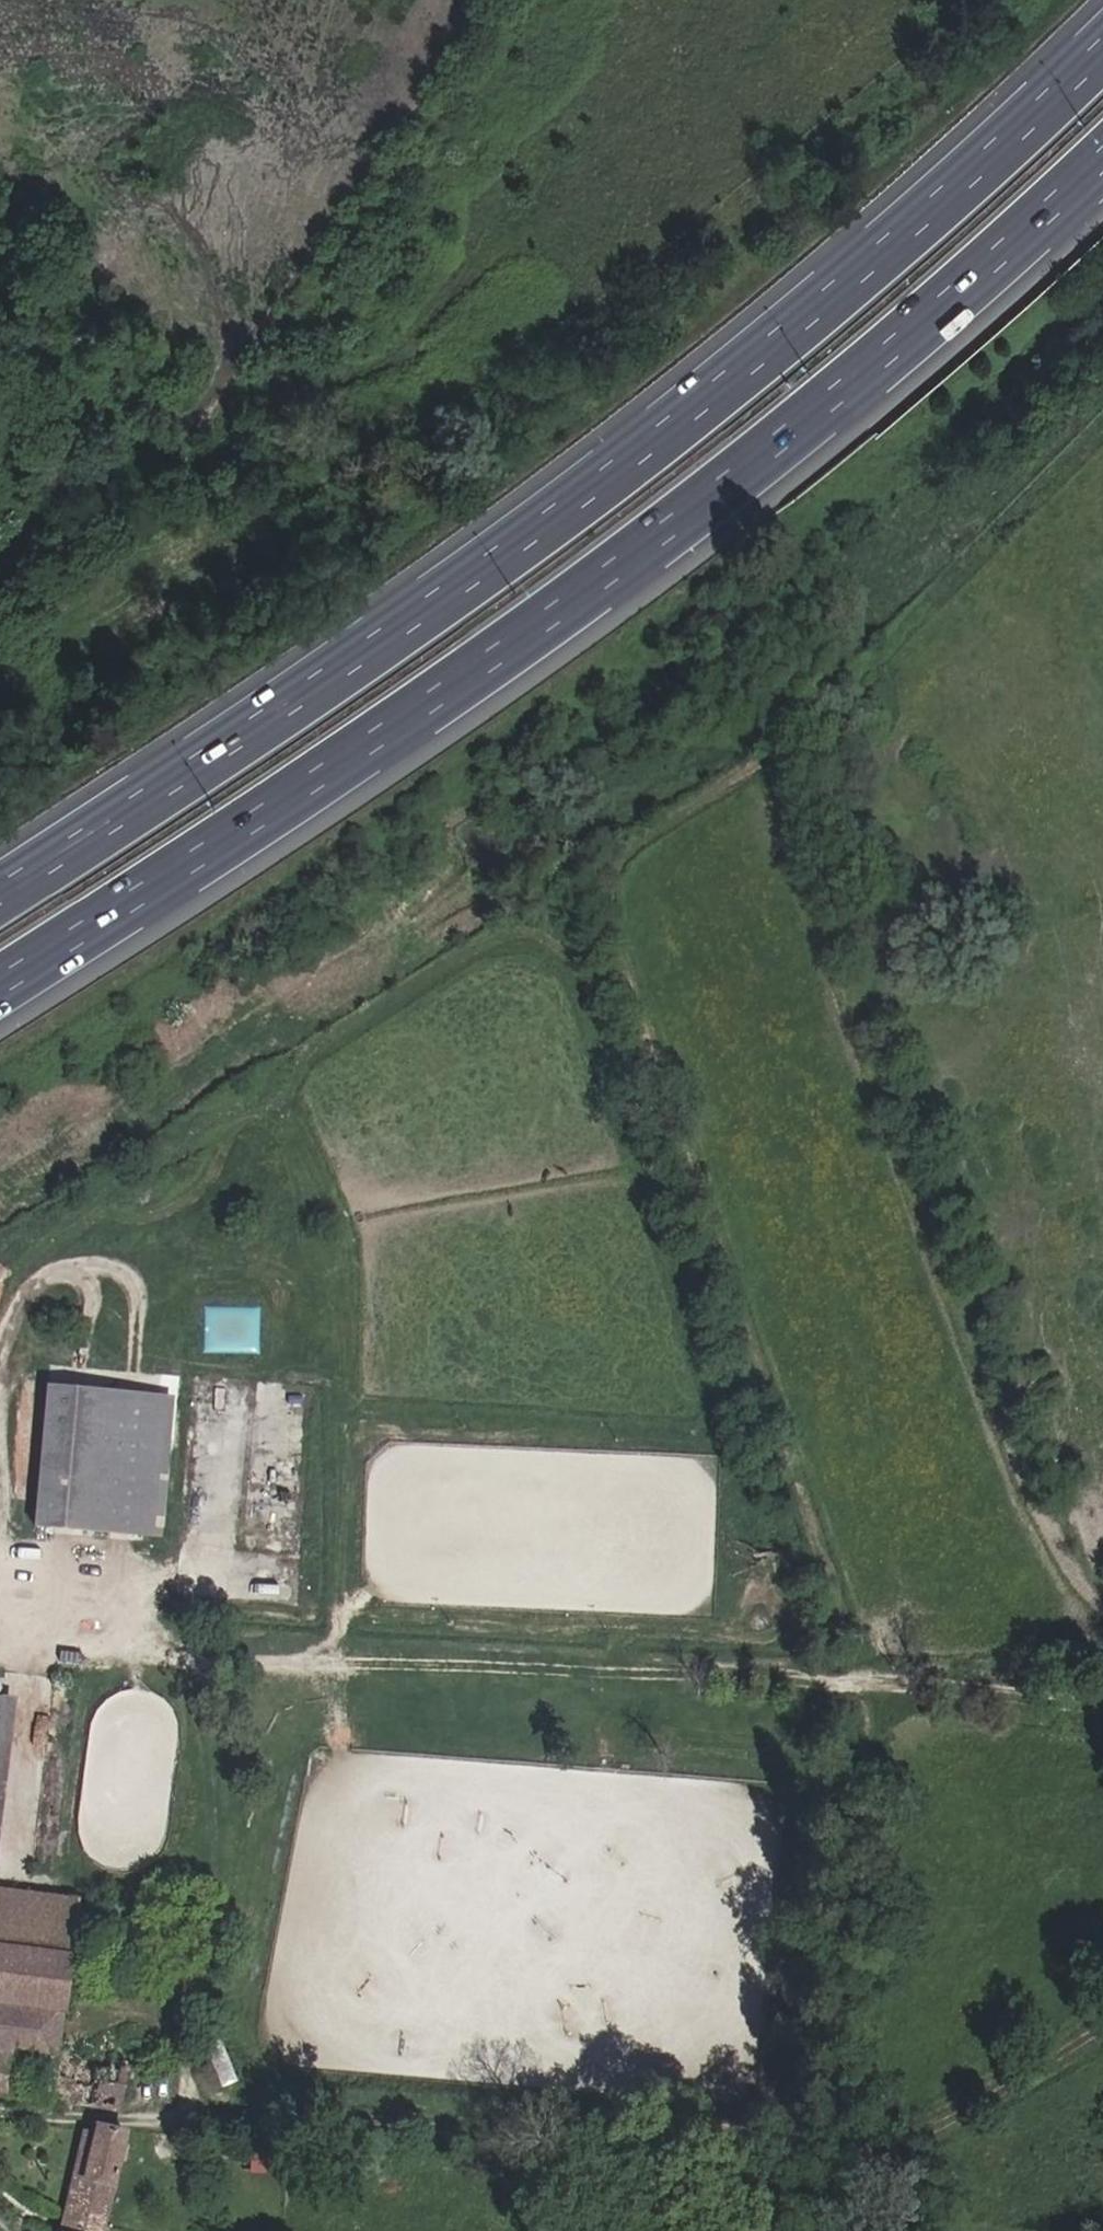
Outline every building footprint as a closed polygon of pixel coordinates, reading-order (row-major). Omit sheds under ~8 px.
[(34,1527),(150,1538),(163,1398),(47,1387),(34,1527)] [(56,2056),(76,1902),(0,1892),(0,2097),(52,2103),(58,2062),(54,2061),(56,2056)] [(52,2103),(119,2113),(124,2064),(56,2056),(54,2061),(58,2062),(52,2103)] [(69,2195),(80,2198),(98,2123),(85,2132),(69,2195)] [(80,2198),(110,2205),(126,2131),(98,2123),(80,2198)] [(80,2198),(69,2195),(60,2230),(72,2230),(80,2198)] [(110,2228),(104,2226),(110,2205),(80,2198),(72,2230),(109,2230),(110,2228)]
